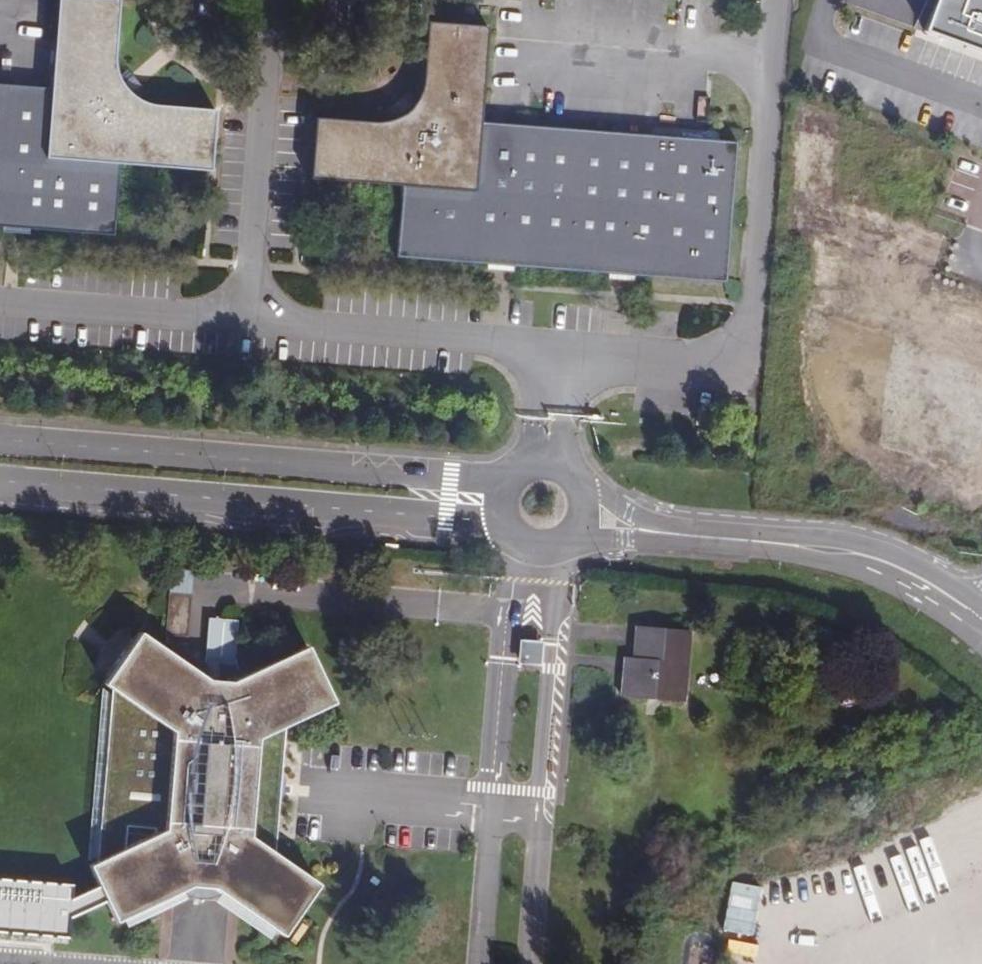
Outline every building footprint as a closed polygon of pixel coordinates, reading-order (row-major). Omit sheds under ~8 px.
[(211,111),(148,103),(135,96),(123,86),(114,64),(116,0),(58,0),(48,84),(0,81),(0,223),(110,232),(117,161),(208,166),(211,111)] [(928,36),(981,55),(981,0),(941,0),(928,36)] [(485,124),(492,34),(431,30),(420,93),(412,108),(401,119),(379,127),(320,124),(315,178),(406,189),(398,256),(724,285),(736,147),(485,124)] [(190,593),(167,592),(165,637),(188,638),(190,593)] [(239,622),(208,620),(204,678),(235,680),(239,622)] [(687,701),(689,633),(636,630),(634,674),(625,674),(625,699),(687,701)] [(280,725),(329,704),(300,650),(229,684),(206,682),(139,638),(102,689),(110,695),(99,866),(86,870),(96,889),(106,909),(112,925),(198,887),(215,888),(279,930),(314,880),(275,852),(280,725)] [(540,663),(540,645),(524,644),(524,663),(540,663)] [(55,937),(57,922),(106,909),(96,889),(58,903),(60,887),(0,882),(0,931),(55,937)]
